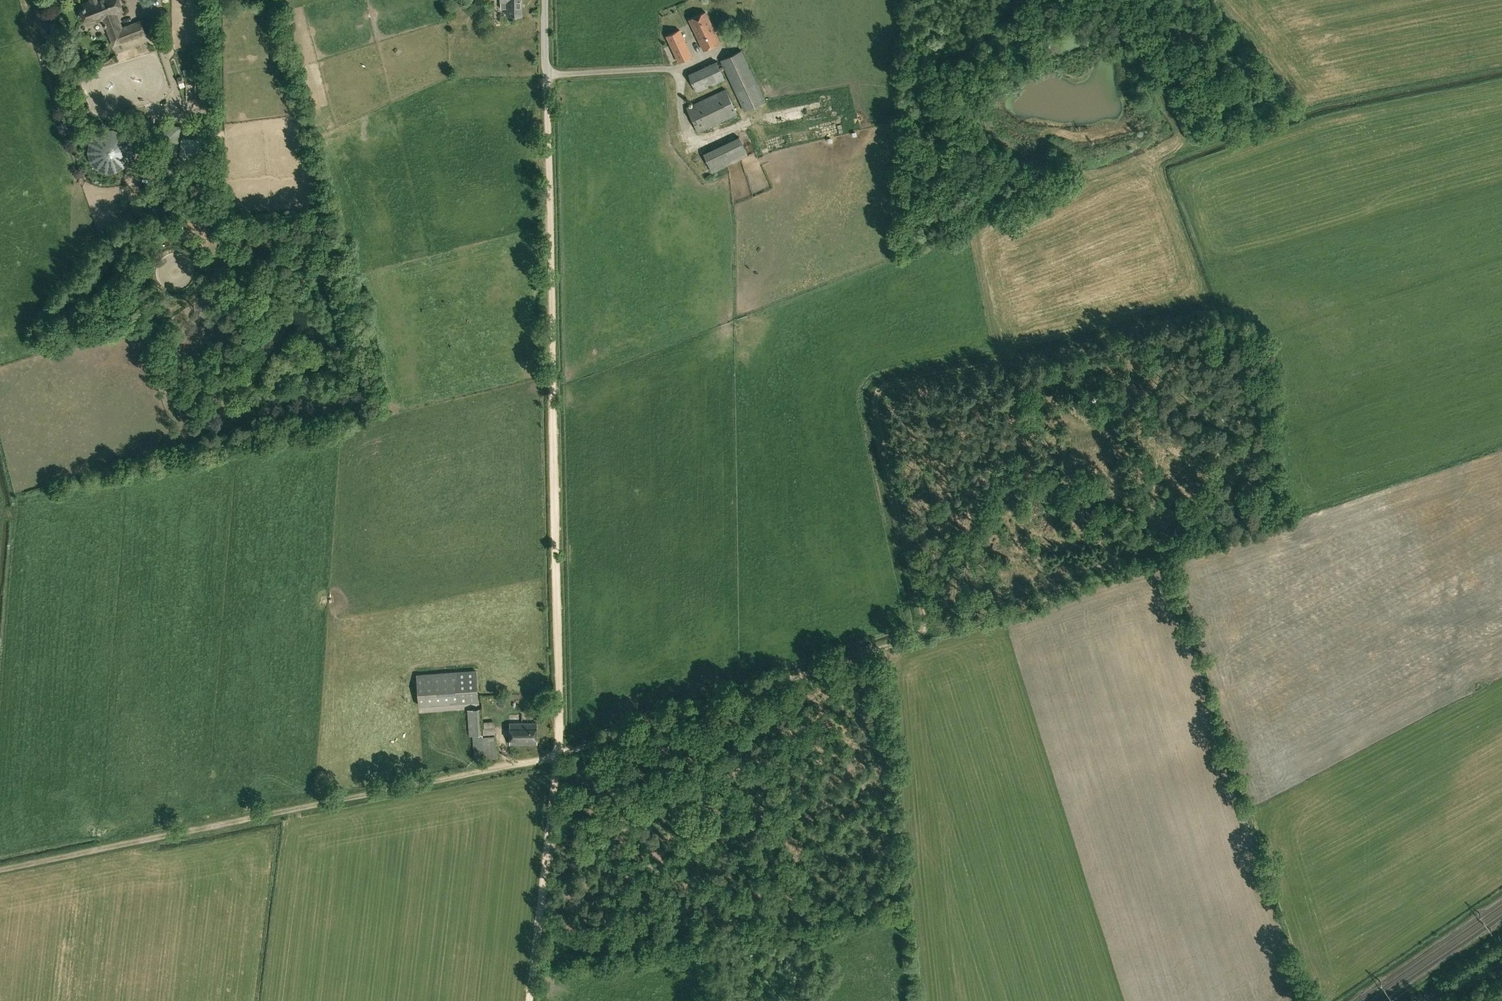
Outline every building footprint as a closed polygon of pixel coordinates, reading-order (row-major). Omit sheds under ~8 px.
[(143,19),(122,28),(116,13),(123,10),(119,0),(99,0),(84,6),(90,20),(102,15),(109,32),(114,30),(119,43),(148,32),(143,19)] [(507,8),(507,15),(522,15),(522,0),(500,0),(500,2),(501,2),(500,8),(507,8)] [(720,42),(705,11),(689,19),(703,50),(720,42)] [(680,29),(666,36),(679,62),(692,55),(680,29)] [(720,60),(735,91),(744,110),(765,100),(741,50),(720,60)] [(725,78),(717,60),(688,73),(695,91),(725,78)] [(177,77),(180,88),(185,86),(182,75),(177,77)] [(737,113),(725,88),(687,106),(699,131),(737,113)] [(776,112),(768,114),(770,126),(778,124),(776,112)] [(203,139),(180,136),(181,126),(162,124),(157,159),(177,161),(178,156),(200,159),(203,139)] [(89,142),(87,152),(90,162),(97,169),(106,172),(116,172),(125,167),(132,159),(133,149),(130,138),(122,132),(113,129),(103,129),(95,133),(89,142)] [(739,136),(704,153),(713,172),(748,155),(739,136)] [(419,705),(459,702),(479,700),(476,670),(417,675),(419,705)] [(473,736),(475,759),(497,758),(495,736),(483,736),(483,735),(482,735),(480,708),(468,710),(469,736),(473,736)] [(537,743),(537,722),(510,723),(510,744),(537,743)]
